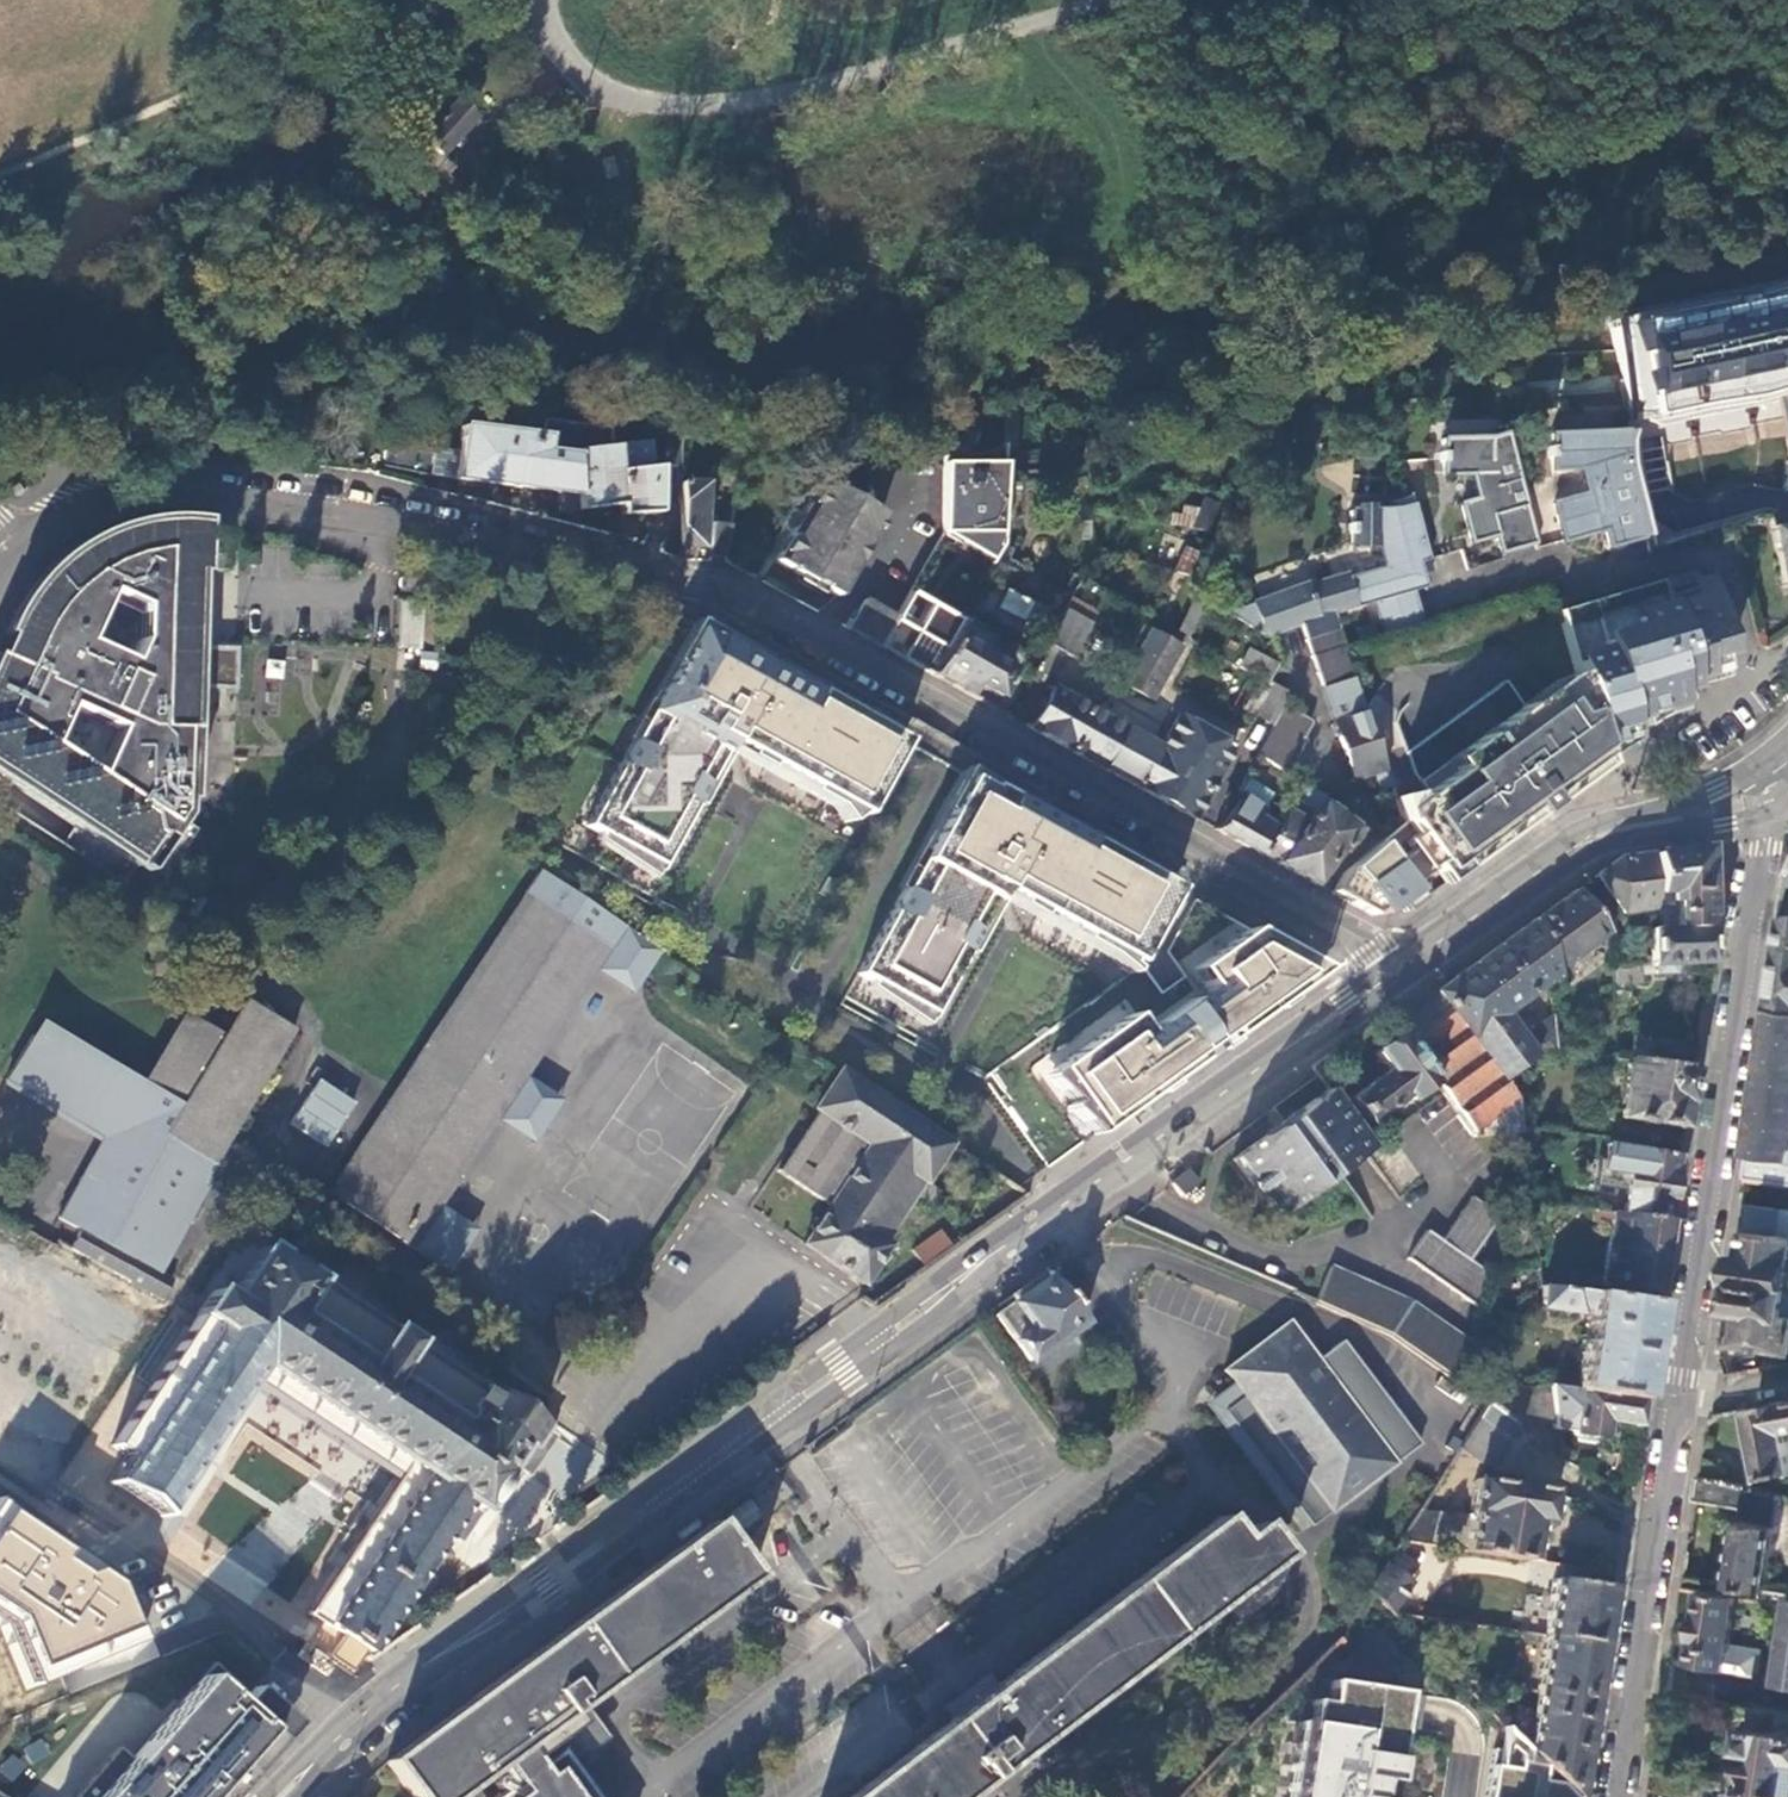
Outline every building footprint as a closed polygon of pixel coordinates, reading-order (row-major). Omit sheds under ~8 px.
[(451,104),(417,140),(437,158),(470,121),(451,104)] [(389,166),(418,190),(437,169),(437,158),(417,140),(415,138),(389,166)] [(1609,322),(1623,431),(1628,472),(1782,439),(1787,451),(1787,280),(1609,322)] [(453,453),(450,479),(450,481),(563,496),(574,497),(575,511),(618,507),(619,516),(658,512),(654,467),(647,467),(646,450),(612,453),(611,445),(606,446),(605,428),(542,419),(539,436),(456,427),(453,453)] [(1607,549),(1643,542),(1629,489),(1630,489),(1628,472),(1623,431),(1545,437),(1544,450),(1541,450),(1540,459),(1545,459),(1545,472),(1573,471),(1576,495),(1546,506),(1559,544),(1602,533),(1607,549)] [(1504,434),(1501,435),(1489,438),(1441,440),(1440,453),(1437,452),(1436,463),(1440,463),(1440,475),(1469,475),(1475,499),(1458,504),(1468,543),(1494,536),(1500,553),(1534,543),(1504,434)] [(427,477),(450,479),(453,453),(430,450),(427,477)] [(893,617),(877,647),(929,674),(955,628),(1003,545),(1003,463),(941,464),(941,533),(893,617)] [(706,483),(681,481),(680,546),(705,546),(705,524),(717,524),(718,493),(705,493),(706,483)] [(771,561),(781,566),(833,595),(876,516),(814,483),(771,561)] [(717,524),(729,524),(734,493),(718,493),(717,524)] [(574,497),(563,496),(565,512),(575,511),(574,497)] [(1371,599),(1381,634),(1418,623),(1408,588),(1421,584),(1412,551),(1423,548),(1408,496),(1391,500),(1390,508),(1370,509),(1370,505),(1353,505),(1353,509),(1348,509),(1349,523),(1345,523),(1346,532),(1348,532),(1349,545),(1376,543),(1380,566),(1345,578),(1343,572),(1314,581),(1326,613),(1371,599)] [(1216,507),(1184,498),(1178,524),(1209,532),(1216,507)] [(21,586),(16,593),(9,607),(0,629),(0,775),(130,861),(133,857),(144,864),(184,803),(187,571),(192,571),(193,521),(165,518),(147,519),(129,521),(112,525),(95,531),(81,537),(67,545),(55,554),(42,564),(31,575),(21,586)] [(711,560),(723,560),(729,524),(717,524),(711,560)] [(1763,526),(1779,588),(1787,586),(1787,529),(1763,526)] [(1189,578),(1199,550),(1183,544),(1174,573),(1189,578)] [(1571,670),(1587,723),(1595,750),(1611,745),(1609,740),(1625,734),(1622,723),(1649,714),(1657,711),(1655,706),(1673,700),(1672,695),(1685,691),(1687,690),(1685,685),(1690,683),(1703,679),(1701,673),(1719,667),(1693,580),(1691,577),(1689,575),(1685,574),(1682,575),(1554,612),(1571,670)] [(1223,615),(1260,636),(1295,623),(1326,613),(1314,581),(1302,584),(1301,582),(1248,602),(1249,605),(1223,615)] [(1009,587),(1000,606),(1026,619),(1035,601),(1009,587)] [(1067,597),(1045,646),(1067,657),(1084,625),(1083,625),(1090,612),(1067,597)] [(850,632),(877,647),(893,617),(861,598),(845,629),(850,632)] [(404,599),(401,635),(421,637),(425,601),(404,599)] [(1374,790),(1386,786),(1339,645),(1326,613),(1295,623),(1331,723),(1330,723),(1350,779),(1369,773),(1374,790)] [(944,682),(964,693),(969,684),(994,698),(1009,672),(974,652),(980,641),(955,628),(944,647),(929,674),(944,682)] [(1118,683),(1149,699),(1177,647),(1146,631),(1118,683)] [(633,848),(631,852),(663,870),(697,806),(694,805),(705,786),(707,787),(730,745),(748,755),(750,752),(771,763),(769,766),(812,789),(813,786),(832,796),(831,800),(865,818),(878,793),(883,796),(893,777),(889,774),(905,743),(802,687),(717,640),(715,644),(694,632),(655,705),(658,707),(637,746),(634,744),(588,829),(620,846),(622,842),(633,848)] [(1234,665),(1263,681),(1271,663),(1243,647),(1234,665)] [(1571,670),(1416,782),(1423,793),(1394,813),(1398,825),(1341,874),(1330,892),(1372,917),(1398,913),(1415,901),(1453,874),(1542,808),(1599,766),(1595,750),(1587,723),(1571,670)] [(1251,716),(1268,725),(1280,703),(1286,693),(1269,684),(1251,716)] [(1170,806),(1190,817),(1230,746),(1174,714),(1155,747),(1049,687),(1027,727),(1045,737),(1089,761),(1132,785),(1170,806)] [(1252,754),(1281,773),(1300,740),(1298,738),(1306,724),(1306,719),(1280,703),(1268,725),(1259,741),(1252,754)] [(1233,841),(1256,853),(1271,827),(1253,816),(1271,788),(1250,774),(1237,796),(1218,820),(1211,828),(1233,841)] [(903,1000),(935,1017),(969,954),(966,952),(977,933),(980,935),(1002,893),(1020,902),(1022,899),(1043,911),(1041,914),(1084,937),(1085,934),(1104,944),(1103,947),(1137,966),(1177,890),(1059,826),(989,788),(987,791),(966,780),(927,852),(930,854),(909,893),(906,891),(860,976),(892,994),(894,989),(905,995),(903,1000)] [(1315,802),(1319,796),(1315,794),(1299,785),(1282,811),(1301,822),(1315,802)] [(1281,867),(1310,883),(1336,849),(1339,850),(1355,830),(1350,826),(1315,802),(1301,822),(1282,811),(1271,827),(1256,853),(1281,867)] [(1675,901),(1676,929),(1708,927),(1706,891),(1704,846),(1675,850),(1652,854),(1655,893),(1668,892),(1668,902),(1675,901)] [(1655,908),(1655,893),(1652,854),(1626,858),(1618,859),(1595,875),(1622,912),(1655,908)] [(591,972),(630,998),(641,981),(661,950),(539,869),(523,893),(419,1052),(397,1086),(325,1197),(408,1250),(410,1248),(438,1206),(495,1118),(522,1077),(591,972)] [(1606,932),(1576,889),(1551,908),(1534,921),(1553,970),(1606,932)] [(1657,930),(1669,929),(1668,912),(1656,913),(1657,930)] [(1787,914),(1771,1017),(1746,1178),(1787,1184),(1787,914)] [(1555,974),(1553,970),(1534,921),(1507,941),(1436,992),(1392,1025),(1400,1036),(1433,1082),(1440,1091),(1472,1135),(1508,1107),(1510,1130),(1521,1128),(1518,1100),(1516,1101),(1501,1080),(1536,1054),(1556,1055),(1553,1015),(1525,1037),(1506,1011),(1555,974)] [(1676,929),(1669,929),(1657,930),(1647,930),(1649,955),(1641,954),(1642,964),(1653,964),(1653,973),(1673,973),(1672,963),(1709,961),(1708,944),(1708,927),(1676,929)] [(1130,1013),(1053,1067),(1097,1129),(1325,969),(1249,929),(1194,968),(1207,987),(1144,1032),(1130,1013)] [(1629,974),(1629,964),(1611,965),(1610,975),(1629,974)] [(42,1027),(7,1080),(102,1137),(57,1217),(59,1218),(50,1235),(48,1234),(46,1237),(162,1299),(170,1281),(157,1274),(209,1183),(203,1181),(294,1029),(244,999),(223,1033),(181,1011),(139,1086),(42,1027)] [(1433,1082),(1400,1036),(1375,1054),(1379,1059),(1388,1072),(1352,1098),(1370,1123),(1407,1096),(1409,1099),(1433,1082)] [(1688,1096),(1692,1069),(1627,1060),(1619,1118),(1683,1126),(1688,1096)] [(814,1109),(818,1111),(870,1146),(830,1205),(804,1244),(864,1284),(890,1246),(884,1241),(924,1183),(926,1184),(954,1143),(840,1070),(814,1109)] [(522,1077),(495,1118),(534,1143),(561,1101),(522,1077)] [(1276,1214),(1371,1144),(1327,1088),(1233,1155),(1276,1214)] [(870,1146),(818,1111),(808,1127),(779,1170),(830,1205),(870,1146)] [(1678,1156),(1604,1145),(1602,1162),(1598,1161),(1594,1187),(1625,1192),(1622,1215),(1668,1222),(1674,1185),(1678,1156)] [(1538,1157),(1524,1158),(1527,1176),(1540,1175),(1538,1157)] [(1173,1180),(1182,1192),(1198,1180),(1189,1168),(1173,1180)] [(1477,1307),(1485,1268),(1468,1258),(1499,1213),(1472,1194),(1439,1238),(1426,1228),(1406,1255),(1477,1307)] [(475,1231),(438,1206),(410,1248),(447,1273),(475,1231)] [(1780,1222),(1782,1212),(1752,1207),(1745,1256),(1735,1254),(1733,1270),(1730,1284),(1787,1292),(1787,1224),(1780,1222)] [(1661,1268),(1668,1222),(1622,1215),(1595,1211),(1593,1219),(1610,1222),(1598,1295),(1655,1305),(1661,1268)] [(954,1249),(939,1232),(914,1251),(928,1268),(954,1249)] [(311,1614),(373,1653),(467,1504),(478,1511),(502,1474),(501,1474),(508,1463),(525,1475),(552,1436),(475,1385),(473,1388),(261,1247),(226,1302),(210,1291),(194,1316),(209,1326),(204,1332),(207,1334),(193,1356),(187,1351),(113,1482),(163,1516),(249,1392),(242,1387),(256,1366),(406,1465),(311,1614)] [(1328,1265),(1312,1300),(1387,1333),(1442,1372),(1457,1382),(1470,1342),(1410,1301),(1328,1265)] [(1056,1289),(1042,1272),(1020,1289),(989,1311),(1026,1362),(1082,1322),(1056,1289)] [(1725,1320),(1737,1322),(1733,1342),(1787,1351),(1787,1315),(1786,1314),(1787,1301),(1787,1292),(1730,1284),(1727,1303),(1725,1320)] [(1598,1295),(1541,1286),(1539,1301),(1547,1307),(1573,1311),(1580,1306),(1586,1307),(1572,1388),(1640,1399),(1646,1359),(1655,1305),(1598,1295)] [(1317,1362),(1289,1324),(1226,1372),(1235,1383),(1254,1408),(1235,1423),(1293,1501),(1292,1502),(1311,1528),(1420,1447),(1343,1343),(1317,1362)] [(1442,1372),(1423,1400),(1469,1432),(1470,1431),(1477,1419),(1487,1403),(1457,1382),(1442,1372)] [(1254,1408),(1235,1383),(1207,1404),(1249,1461),(1285,1508),(1292,1502),(1293,1501),(1235,1423),(1254,1408)] [(1570,1436),(1594,1439),(1597,1421),(1636,1427),(1638,1413),(1640,1399),(1572,1388),(1547,1384),(1547,1386),(1551,1423),(1553,1436),(1571,1434),(1570,1436)] [(1511,1390),(1513,1422),(1515,1423),(1520,1427),(1551,1423),(1547,1386),(1511,1390)] [(740,1396),(717,1412),(723,1420),(745,1404),(740,1396)] [(1513,1422),(1487,1403),(1477,1419),(1506,1438),(1515,1423),(1513,1422)] [(1754,1409),(1767,1479),(1787,1476),(1787,1403),(1754,1409)] [(1506,1438),(1477,1419),(1470,1431),(1499,1449),(1506,1438)] [(1499,1449),(1470,1431),(1469,1432),(1457,1450),(1483,1465),(1488,1466),(1499,1449)] [(1784,1496),(1702,1475),(1698,1498),(1736,1504),(1734,1517),(1743,1518),(1733,1583),(1741,1584),(1763,1588),(1787,1592),(1787,1584),(1771,1581),(1784,1496)] [(1549,1492),(1479,1480),(1472,1479),(1467,1513),(1469,1514),(1468,1517),(1465,1550),(1529,1560),(1534,1524),(1544,1526),(1549,1492)] [(10,1622),(37,1681),(151,1636),(130,1582),(0,1500),(0,1615),(10,1622)] [(1438,1512),(1419,1509),(1399,1541),(1432,1546),(1438,1512)] [(1453,1514),(1438,1512),(1432,1546),(1449,1548),(1453,1514)] [(1468,1517),(1453,1514),(1449,1548),(1465,1550),(1468,1517)] [(682,1543),(705,1526),(699,1518),(676,1535),(682,1543)] [(1013,1760),(1281,1558),(1257,1527),(1236,1542),(1219,1519),(997,1687),(951,1721),(850,1796),(963,1796),(1013,1760)] [(385,1763),(410,1796),(452,1796),(481,1776),(497,1796),(496,1796),(591,1796),(568,1767),(602,1741),(576,1707),(753,1578),(737,1556),(712,1523),(385,1763)] [(1408,1584),(1384,1566),(1368,1591),(1390,1613),(1408,1584)] [(1551,1580),(1542,1636),(1601,1645),(1605,1623),(1610,1588),(1551,1580)] [(1763,1588),(1762,1600),(1787,1604),(1787,1592),(1763,1588)] [(1739,1597),(1704,1591),(1692,1664),(1727,1670),(1739,1597)] [(1601,1645),(1542,1636),(1533,1693),(1592,1702),(1601,1645)] [(306,1727),(256,1685),(250,1693),(218,1663),(133,1757),(122,1746),(79,1796),(235,1796),(306,1727)] [(942,1709),(951,1721),(997,1687),(987,1675),(965,1692),(942,1709)] [(1400,1729),(1406,1694),(1331,1683),(1327,1704),(1311,1702),(1307,1724),(1297,1722),(1286,1796),(1390,1796),(1397,1749),(1400,1729)] [(1592,1702),(1533,1693),(1524,1749),(1529,1754),(1571,1796),(1577,1796),(1588,1727),(1592,1702)] [(1787,1792),(1787,1713),(1757,1708),(1754,1727),(1749,1726),(1745,1752),(1747,1752),(1746,1758),(1749,1758),(1744,1785),(1787,1792)] [(1404,1726),(1400,1729),(1397,1749),(1408,1762),(1404,1766),(1429,1796),(1462,1796),(1404,1726)] [(1498,1749),(1529,1754),(1524,1749),(1501,1726),(1498,1749)] [(31,1765),(50,1755),(41,1739),(22,1749),(31,1765)] [(1529,1754),(1498,1749),(1493,1748),(1485,1796),(1571,1796),(1529,1754)] [(13,1783),(27,1764),(11,1753),(0,1768),(0,1773),(13,1783)] [(1744,1785),(1743,1796),(1787,1796),(1787,1792),(1744,1785)]
